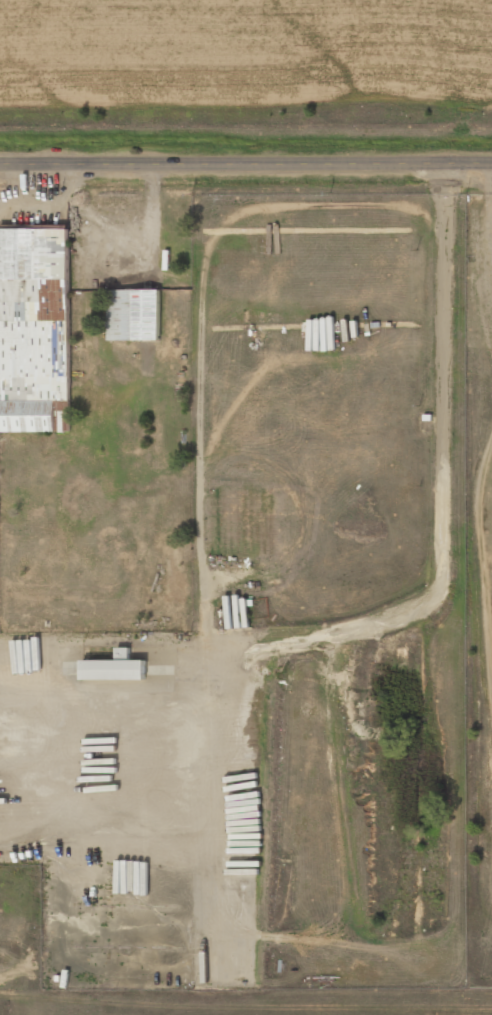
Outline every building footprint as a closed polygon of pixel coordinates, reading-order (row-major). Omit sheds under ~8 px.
[(0,228),(0,431),(70,431),(70,228),(0,228)] [(109,341),(161,340),(159,289),(108,290),(109,341)] [(146,679),(146,660),(131,660),(130,647),(117,647),(117,659),(83,660),(83,680),(146,679)]
